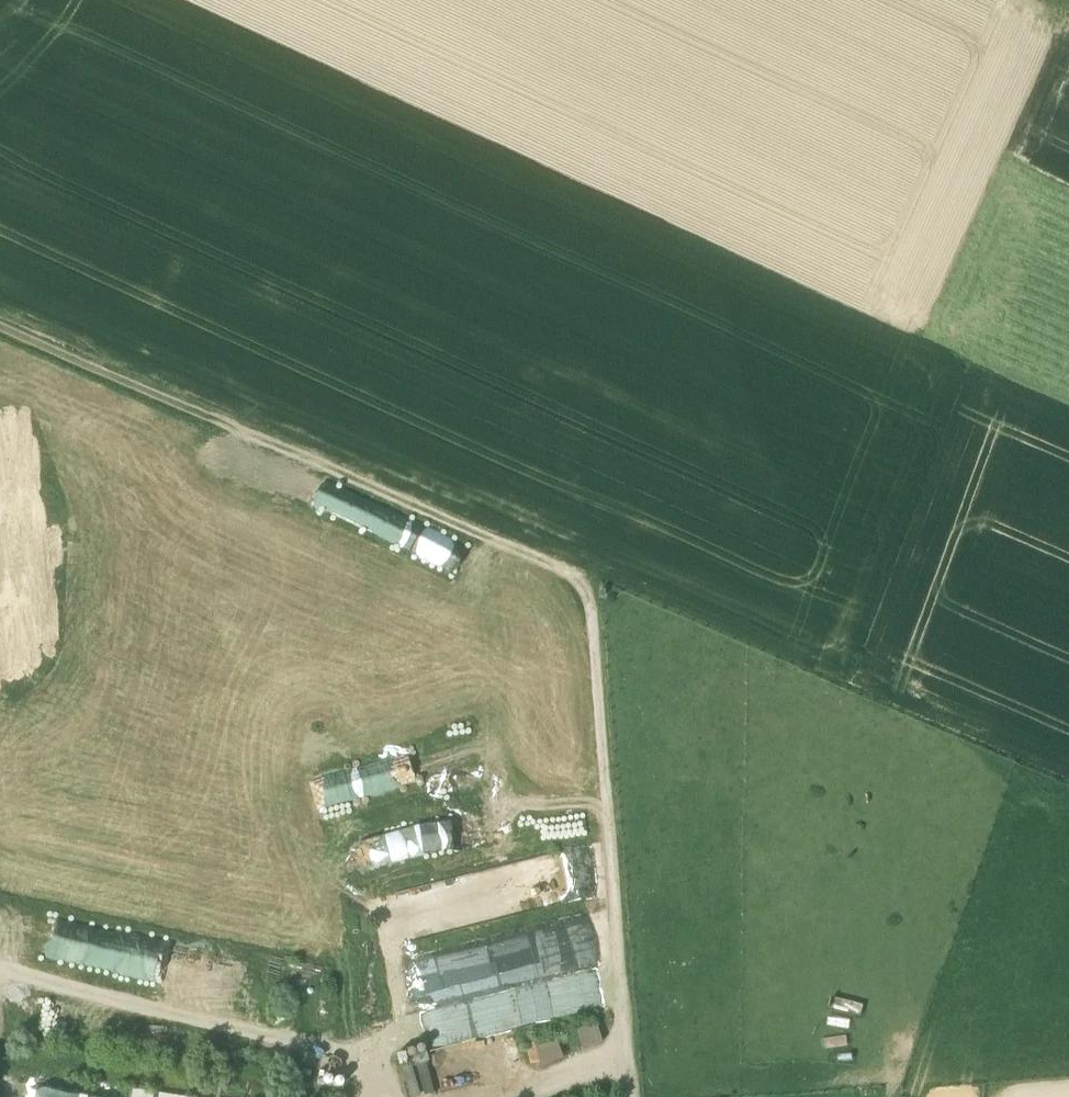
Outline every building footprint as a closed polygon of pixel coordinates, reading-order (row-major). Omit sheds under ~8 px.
[(417,528),(406,556),(486,586),(497,559),(417,528)] [(522,806),(351,836),(356,866),(527,836),(522,806)] [(578,915),(403,957),(417,1013),(591,970),(578,915)] [(243,957),(79,922),(70,964),(234,998),(243,957)] [(591,970),(417,1013),(426,1052),(595,1011),(591,970)] [(531,1066),(602,1040),(595,1021),(525,1047),(531,1066)] [(296,1072),(343,1074),(344,1059),(297,1057),(296,1072)] [(35,1086),(33,1096),(105,1096),(35,1086)] [(129,1088),(127,1096),(185,1096),(129,1088)]
